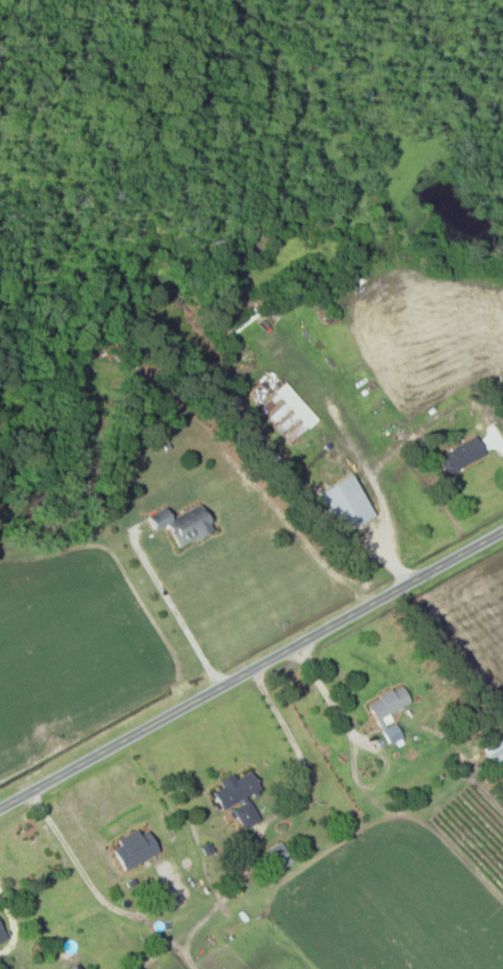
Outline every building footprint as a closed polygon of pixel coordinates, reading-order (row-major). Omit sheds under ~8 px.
[(234,334),(259,316),(254,309),(229,327),(234,334)] [(319,419),(285,385),(275,394),(310,429),(319,419)] [(273,422),(284,418),(281,411),(270,415),(273,422)] [(438,458),(448,477),(487,456),(477,437),(438,458)] [(340,535),(375,518),(354,476),(319,493),(340,535)] [(172,519),(167,508),(149,516),(156,532),(170,526),(180,548),(214,532),(202,505),(172,519)] [(390,713),(411,703),(403,685),(368,701),(381,728),(394,721),(390,713)] [(495,767),(502,763),(502,739),(485,749),(495,767)] [(260,821),(248,796),(261,790),(253,771),(236,778),(235,774),(220,781),(224,788),(215,792),(223,811),(233,807),(243,829),(260,821)] [(293,863),(282,842),(267,850),(278,870),(293,863)]
